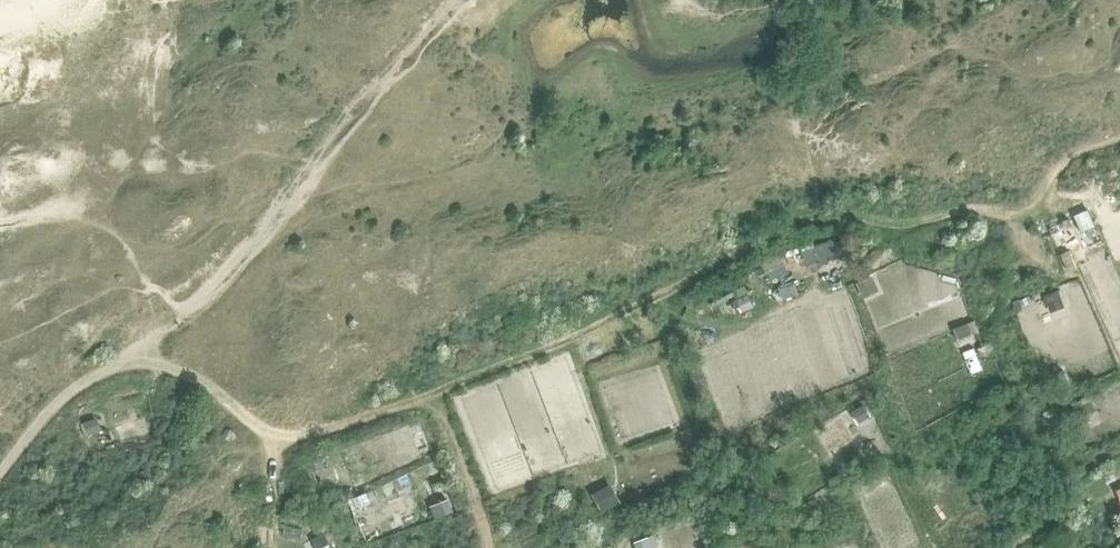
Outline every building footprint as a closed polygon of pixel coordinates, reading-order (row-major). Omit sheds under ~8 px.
[(1089,211),(1074,216),(1080,231),(1095,225),(1089,211)] [(1058,290),(1044,295),(1049,308),(1063,303),(1058,290)] [(974,320),(953,329),(957,339),(978,331),(974,320)] [(1091,401),(1075,408),(1079,417),(1096,410),(1091,401)] [(863,404),(851,411),(858,424),(870,417),(863,404)] [(92,419),(84,422),(88,434),(96,431),(92,419)] [(321,457),(309,461),(312,470),(324,466),(321,457)] [(608,488),(597,494),(603,506),(615,499),(608,488)] [(446,500),(434,505),(439,516),(451,511),(446,500)] [(313,542),(317,547),(331,547),(324,536),(313,542)] [(634,541),(637,547),(652,547),(647,536),(634,541)]
